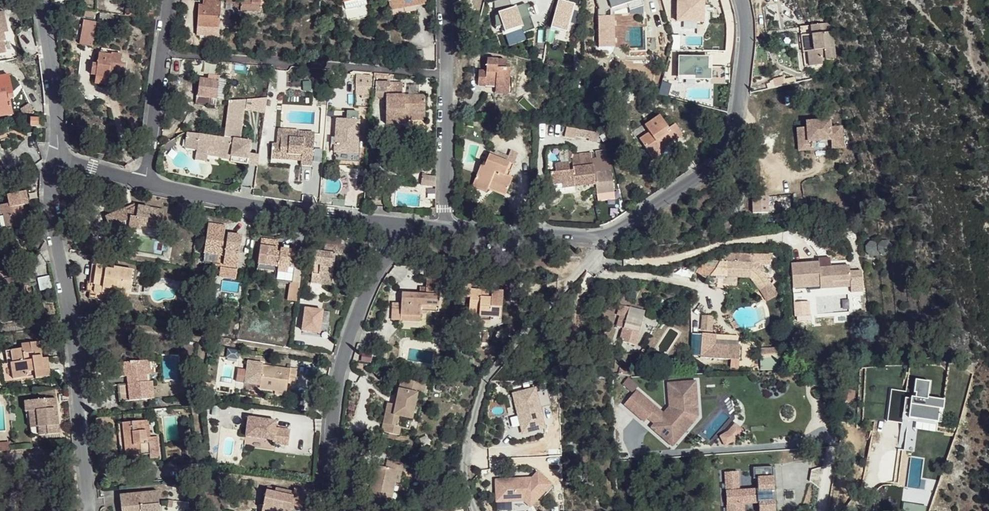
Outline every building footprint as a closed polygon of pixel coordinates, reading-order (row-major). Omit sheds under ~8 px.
[(214,29),(220,30),(222,0),(204,0),(203,6),(199,6),(198,28),(214,29)] [(227,3),(234,4),(234,7),(241,8),(242,0),(227,0),(227,3)] [(262,0),(252,0),(252,1),(246,0),(242,0),(241,8),(241,12),(243,12),(253,13),(261,13),(262,0)] [(426,0),(389,0),(391,11),(427,5),(426,0)] [(612,47),(611,16),(606,16),(606,11),(611,9),(628,4),(638,1),(638,0),(597,0),(600,9),(599,9),(599,48),(612,47)] [(612,47),(615,47),(615,12),(629,7),(630,10),(644,6),(642,0),(638,0),(638,1),(628,4),(611,9),(611,16),(612,47)] [(677,22),(703,22),(704,0),(678,0),(677,22)] [(557,1),(547,29),(562,34),(572,6),(557,1)] [(496,7),(489,21),(493,22),(493,19),(507,22),(509,10),(496,7)] [(489,21),(484,31),(490,33),(489,40),(507,43),(507,45),(506,49),(517,51),(522,24),(507,22),(493,19),(493,22),(489,21)] [(96,23),(83,20),(78,47),(91,50),(96,23)] [(831,20),(799,25),(805,66),(825,63),(824,59),(823,54),(828,54),(828,58),(836,57),(831,20)] [(490,33),(484,31),(483,32),(488,33),(487,42),(507,45),(507,43),(489,40),(490,33)] [(97,77),(110,78),(115,79),(116,74),(125,75),(127,64),(122,63),(121,63),(122,60),(123,55),(112,53),(111,55),(99,54),(98,66),(93,65),(91,74),(97,75),(97,77)] [(679,58),(679,77),(695,77),(695,80),(711,80),(711,71),(708,71),(708,58),(679,58)] [(496,87),(509,88),(510,70),(506,70),(507,61),(488,59),(486,71),(479,71),(479,86),(496,87)] [(727,71),(711,71),(711,80),(727,80),(727,71)] [(13,94),(9,76),(0,78),(0,113),(12,111),(9,99),(8,94),(13,94)] [(372,77),(365,76),(363,90),(371,91),(372,77)] [(109,86),(110,78),(97,77),(95,84),(109,86)] [(227,80),(221,79),(219,83),(208,81),(201,80),(199,96),(218,99),(225,100),(227,80)] [(425,121),(425,116),(426,96),(403,95),(403,89),(390,88),(390,83),(377,82),(376,97),(387,97),(386,126),(404,127),(404,120),(425,121)] [(348,93),(338,92),(336,110),(347,111),(348,93)] [(216,107),(218,99),(199,96),(197,97),(196,105),(216,107)] [(255,98),(254,112),(264,113),(266,100),(255,98)] [(187,135),(185,151),(197,152),(197,156),(209,157),(220,159),(232,161),(232,163),(248,165),(251,143),(240,142),(244,111),(228,109),(224,139),(187,135)] [(684,136),(676,124),(669,129),(660,116),(645,126),(649,133),(640,139),(653,161),(664,154),(662,151),(684,136)] [(338,121),(337,137),(336,148),(335,162),(357,163),(360,123),(338,121)] [(834,140),(834,148),(845,147),(844,128),(832,128),(832,121),(825,121),(810,121),(810,127),(800,127),(801,145),(811,144),(811,140),(834,140)] [(574,131),(573,140),(597,142),(598,133),(574,131)] [(299,137),(299,133),(280,132),(278,144),(272,145),(272,147),(281,148),(282,137),(299,137)] [(302,159),(301,162),(301,167),(312,168),(315,135),(299,133),(299,137),(282,137),(281,148),(272,147),(271,160),(281,160),(281,157),(302,159)] [(573,155),(574,168),(593,166),(593,160),(593,154),(573,155)] [(494,176),(511,184),(513,180),(509,178),(514,165),(491,155),(485,168),(481,167),(472,188),(486,194),(491,182),(494,176)] [(593,160),(593,166),(595,166),(597,185),(597,195),(615,194),(612,160),(599,162),(598,160),(593,160)] [(575,179),(576,187),(597,185),(595,166),(593,166),(574,168),(574,171),(570,171),(569,163),(556,165),(556,172),(551,173),(552,185),(562,184),(571,183),(571,179),(575,179)] [(508,189),(511,184),(494,176),(491,182),(508,189)] [(436,179),(421,179),(421,188),(436,188),(436,179)] [(563,188),(576,187),(575,179),(571,179),(571,183),(562,184),(563,188)] [(26,226),(23,207),(29,206),(27,193),(8,196),(9,204),(0,206),(0,214),(0,215),(0,231),(3,231),(14,229),(26,226)] [(754,196),(754,212),(769,212),(769,196),(754,196)] [(333,199),(333,207),(345,208),(346,201),(333,199)] [(129,229),(138,230),(141,231),(142,227),(161,230),(164,212),(145,208),(139,207),(136,208),(126,212),(125,209),(105,217),(108,226),(113,225),(117,235),(129,229)] [(242,238),(225,234),(226,227),(209,224),(202,263),(237,268),(242,238)] [(114,241),(138,230),(129,229),(117,235),(113,225),(108,226),(114,241)] [(28,235),(26,226),(14,229),(16,238),(28,235)] [(335,253),(340,254),(342,254),(344,246),(340,246),(341,239),(322,236),(322,244),(324,244),(323,251),(315,251),(311,277),(332,278),(334,266),(335,253)] [(295,252),(280,250),(280,253),(277,253),(278,249),(278,242),(261,239),(258,264),(278,267),(278,271),(276,280),(290,282),(295,252)] [(879,243),(879,249),(883,253),(889,252),(892,248),(892,243),(888,239),(882,239),(879,243)] [(866,249),(870,253),(875,253),(879,249),(879,243),(875,240),(869,240),(865,244),(866,249)] [(756,263),(750,262),(751,256),(728,255),(728,262),(721,262),(713,276),(750,278),(760,290),(770,280),(756,263)] [(771,257),(751,256),(750,262),(756,263),(762,270),(764,267),(762,266),(770,267),(771,257)] [(721,262),(709,262),(698,276),(713,276),(721,262)] [(849,270),(849,264),(819,267),(819,262),(791,265),(793,288),(821,286),(821,288),(834,287),(833,280),(850,279),(851,285),(852,291),(863,290),(861,268),(849,270)] [(122,291),(129,293),(133,271),(114,268),(114,271),(106,270),(106,267),(92,265),(89,284),(91,284),(103,286),(102,294),(120,298),(122,291)] [(420,307),(438,308),(441,280),(426,279),(425,296),(402,294),(400,321),(419,323),(420,311),(420,307)] [(770,280),(760,290),(767,299),(778,290),(770,280)] [(504,292),(493,290),(492,294),(480,293),(481,289),(471,289),(471,282),(461,281),(460,296),(470,297),(469,311),(479,312),(478,320),(491,322),(491,318),(502,319),(504,292)] [(298,301),(301,283),(290,282),(288,299),(298,301)] [(127,305),(129,293),(122,291),(120,298),(102,294),(103,286),(91,284),(89,299),(127,305)] [(644,313),(622,303),(617,312),(620,313),(614,325),(619,327),(614,338),(629,345),(644,313)] [(810,304),(800,304),(801,317),(811,316),(810,304)] [(305,309),(302,331),(319,333),(323,311),(305,309)] [(711,318),(704,318),(703,330),(710,331),(711,318)] [(716,334),(702,334),(700,359),(714,359),(716,334)] [(44,370),(42,360),(40,342),(21,344),(22,350),(11,351),(12,362),(10,363),(12,379),(26,378),(26,373),(34,371),(34,376),(34,379),(51,377),(49,368),(44,370)] [(759,348),(760,360),(780,359),(779,347),(759,348)] [(27,383),(26,378),(12,379),(10,363),(12,362),(11,351),(6,351),(7,363),(3,364),(6,386),(27,383)] [(150,391),(150,382),(148,382),(143,383),(142,376),(147,375),(152,375),(150,360),(120,364),(121,378),(126,378),(130,377),(130,384),(128,385),(118,386),(120,403),(154,399),(153,391),(150,391)] [(295,386),(297,370),(289,369),(289,371),(262,368),(262,366),(247,364),(244,387),(286,393),(288,385),(295,386)] [(632,393),(638,386),(628,377),(622,383),(632,393)] [(425,385),(402,379),(395,406),(387,404),(381,431),(398,435),(401,426),(396,425),(398,415),(411,418),(417,394),(423,395),(425,385)] [(928,396),(929,381),(915,379),(914,392),(892,389),(888,420),(902,422),(909,423),(910,416),(938,419),(941,420),(944,398),(928,396)] [(654,424),(650,427),(661,438),(664,435),(674,444),(692,423),(691,411),(695,410),(694,395),(699,395),(696,380),(667,382),(669,406),(663,413),(654,424)] [(211,384),(204,383),(203,391),(210,391),(211,384)] [(535,388),(510,394),(521,436),(545,431),(535,388)] [(636,390),(623,404),(644,422),(647,418),(656,407),(636,390)] [(852,391),(842,391),(843,405),(853,404),(852,391)] [(664,435),(661,438),(675,450),(700,419),(699,395),(694,395),(695,410),(691,411),(692,423),(674,444),(664,435)] [(47,427),(47,435),(60,434),(58,417),(55,418),(54,409),(57,408),(56,399),(25,401),(25,412),(29,412),(36,411),(38,427),(47,427)] [(220,407),(213,406),(211,416),(218,417),(220,407)] [(656,407),(647,418),(654,424),(663,413),(656,407)] [(32,436),(47,435),(47,427),(38,427),(36,411),(29,412),(32,436)] [(938,419),(910,416),(909,423),(902,422),(898,450),(914,452),(917,431),(936,433),(938,419)] [(276,422),(249,418),(246,437),(273,441),(273,444),(289,446),(291,430),(275,428),(276,422)] [(139,450),(140,456),(150,455),(151,459),(160,458),(158,438),(147,439),(146,432),(148,431),(147,421),(122,424),(122,433),(126,433),(128,451),(139,450)] [(745,429),(736,421),(726,432),(720,435),(725,445),(736,440),(745,429)] [(125,457),(140,456),(139,450),(128,451),(126,433),(122,433),(125,457)] [(0,444),(0,452),(11,451),(10,443),(0,444)] [(401,472),(410,473),(411,466),(388,461),(386,468),(376,466),(374,475),(373,481),(370,499),(363,498),(360,510),(385,510),(394,509),(395,501),(391,500),(394,482),(396,471),(401,472)] [(183,466),(185,478),(200,477),(198,464),(183,466)] [(721,474),(723,510),(742,510),(741,507),(756,506),(757,510),(773,510),(770,469),(750,470),(751,481),(754,481),(755,491),(737,492),(735,473),(721,474)] [(496,510),(530,510),(530,497),(549,497),(549,479),(496,479),(496,510)] [(294,492),(294,495),(276,490),(277,488),(268,485),(266,492),(262,510),(290,510),(291,506),(303,508),(306,493),(295,490),(294,492)] [(158,493),(120,496),(121,510),(159,510),(158,493)]
